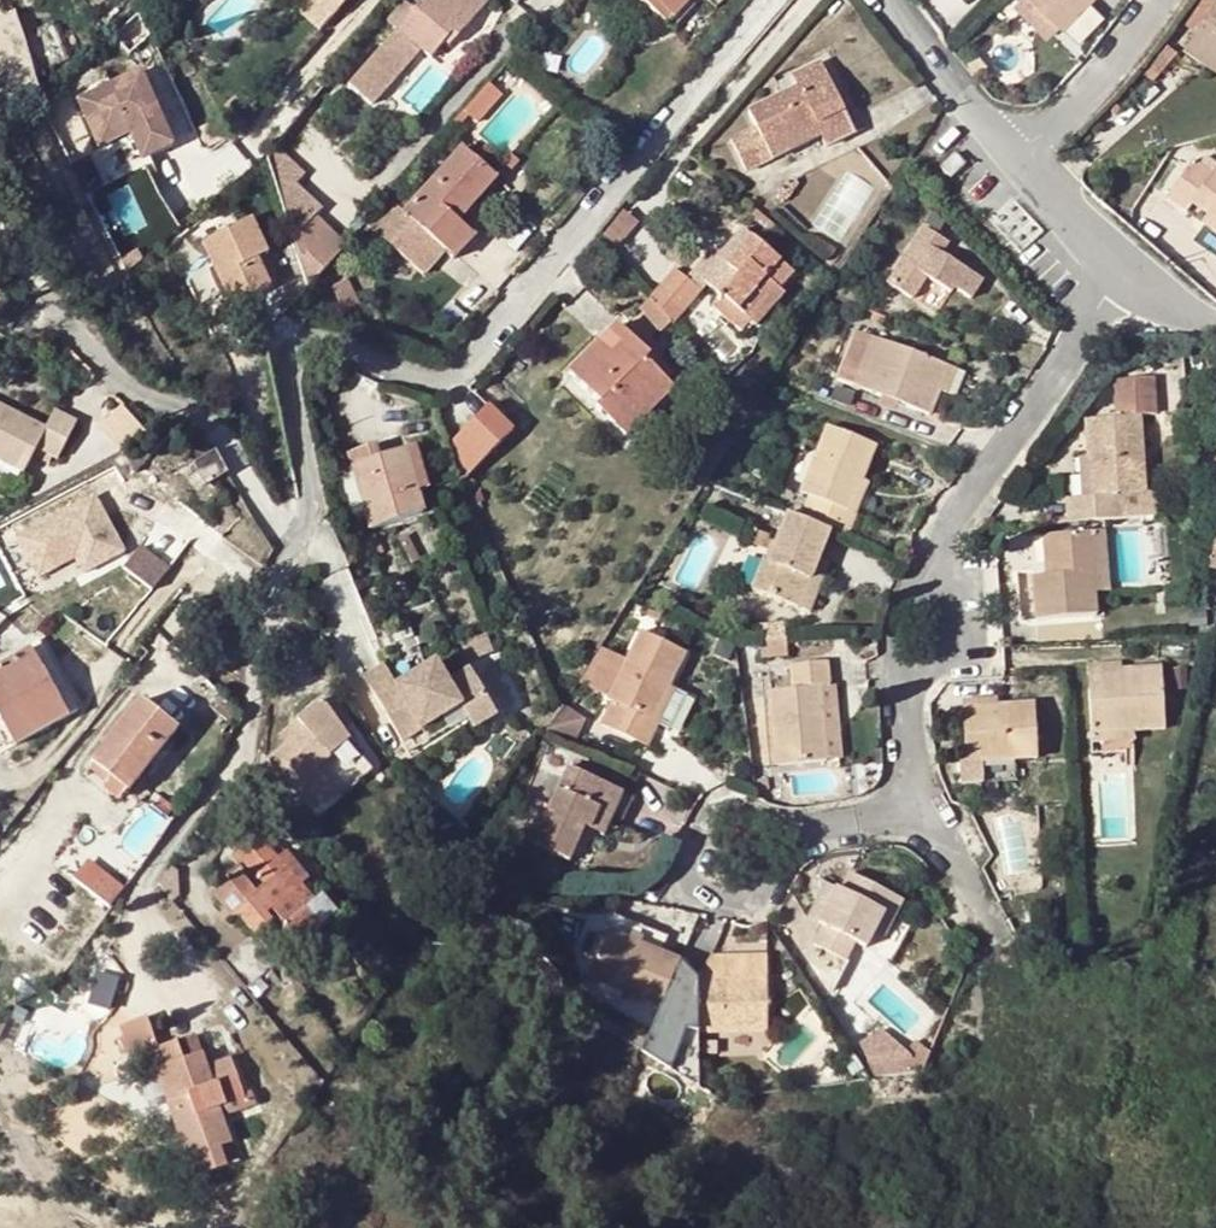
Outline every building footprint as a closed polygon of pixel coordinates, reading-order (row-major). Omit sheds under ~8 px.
[(297,10),(319,31),(348,0),(305,0),(297,10)] [(346,83),(369,105),(421,51),(431,60),(443,46),(448,50),(484,10),(473,0),(424,0),(415,10),(405,1),(388,18),(397,29),(346,83)] [(667,26),(690,0),(639,0),(667,26)] [(1039,4),(1051,16),(1064,29),(1092,0),(1035,0),(1039,4)] [(1051,16),(1039,4),(1031,13),(1042,24),(1051,16)] [(1212,11),(1184,50),(1200,61),(1205,53),(1215,61),(1215,5),(1212,11)] [(1200,61),(1215,72),(1215,61),(1205,53),(1200,61)] [(755,129),(730,140),(745,173),(821,138),(826,147),(853,134),(821,64),(791,78),(796,90),(748,113),(755,129)] [(139,74),(77,103),(99,150),(131,135),(143,162),(174,147),(139,74)] [(283,153),(275,147),(266,158),(269,171),(283,153)] [(495,181),(461,150),(403,213),(403,214),(443,250),(453,260),(473,238),(458,222),(495,181)] [(303,174),(283,153),(269,171),(303,292),(317,277),(330,262),(348,242),(317,214),(322,207),(295,184),(303,174)] [(953,157),(940,168),(950,181),(964,169),(953,157)] [(1214,177),(1192,161),(1166,196),(1187,212),(1194,203),(1208,214),(1215,219),(1215,175),(1214,177)] [(403,213),(387,198),(379,208),(378,207),(365,221),(423,273),(443,250),(403,214),(403,213)] [(1212,230),(1215,225),(1215,219),(1208,214),(1203,223),(1212,230)] [(205,239),(232,306),(271,291),(268,283),(258,260),(254,250),(266,245),(255,219),(205,239)] [(923,226),(887,283),(911,299),(925,277),(950,293),(952,289),(968,299),(981,280),(940,253),(947,241),(923,226)] [(720,297),(749,323),(777,291),(792,273),(742,230),(716,260),(708,254),(692,274),(706,286),(720,297)] [(984,280),(992,268),(955,240),(947,251),(984,280)] [(258,260),(267,258),(271,257),(266,245),(254,250),(258,260)] [(323,283),(335,278),(330,262),(317,277),(320,285),(323,283)] [(669,326),(670,328),(701,292),(687,280),(676,271),(649,300),(669,326)] [(687,280),(701,292),(706,286),(692,274),(687,280)] [(347,302),(335,278),(323,283),(333,308),(347,302)] [(784,297),(777,291),(749,323),(757,330),(784,297)] [(741,332),(749,323),(720,297),(712,308),(741,332)] [(669,326),(649,300),(639,307),(659,334),(669,326)] [(643,420),(672,391),(682,381),(624,323),(618,329),(617,327),(570,374),(601,406),(598,410),(625,438),(643,420)] [(948,368),(851,331),(832,380),(929,417),(937,394),(948,368)] [(956,371),(948,368),(937,394),(946,397),(956,371)] [(1124,380),(1122,418),(1141,419),(1158,420),(1159,381),(1124,380)] [(507,430),(505,428),(482,401),(450,435),(466,475),(507,430)] [(0,407),(0,462),(24,474),(37,450),(58,461),(78,423),(56,412),(46,430),(0,407)] [(138,434),(117,411),(97,431),(118,454),(138,434)] [(1137,496),(1141,419),(1122,418),(1092,417),(1090,468),(1088,492),(1080,492),(1064,491),(1062,516),(1113,519),(1113,495),(1137,496)] [(808,497),(799,519),(829,532),(846,539),(856,515),(848,512),(861,480),(875,446),(827,427),(800,493),(808,497)] [(380,461),(375,446),(348,455),(353,470),(336,476),(353,518),(367,513),(372,530),(421,515),(415,493),(403,454),(380,461)] [(415,450),(403,454),(415,493),(428,489),(415,450)] [(214,451),(190,465),(201,485),(225,471),(214,451)] [(1081,467),(1080,492),(1088,492),(1090,468),(1081,467)] [(848,512),(856,515),(869,484),(861,480),(848,512)] [(1136,520),(1137,496),(1113,495),(1113,519),(1136,520)] [(94,498),(16,538),(37,579),(75,560),(83,576),(124,555),(94,498)] [(799,519),(788,515),(767,568),(762,566),(752,591),(808,614),(828,565),(818,561),(829,532),(799,519)] [(1092,536),(1055,538),(1057,580),(1049,580),(1034,581),(1037,620),(1097,617),(1092,536)] [(1055,538),(1047,538),(1049,580),(1057,580),(1055,538)] [(140,549),(123,571),(150,593),(167,572),(140,549)] [(759,630),(760,645),(785,643),(784,628),(759,630)] [(685,654),(640,634),(608,701),(613,703),(601,727),(647,749),(660,725),(653,721),(669,688),(685,654)] [(785,643),(760,645),(762,660),(786,657),(785,643)] [(27,652),(0,668),(0,719),(14,745),(65,718),(27,652)] [(820,688),(831,687),(829,662),(792,664),(793,690),(770,693),(777,766),(826,761),(826,760),(820,688)] [(464,715),(486,701),(468,672),(447,684),(434,664),(397,686),(385,666),(365,678),(403,744),(460,709),(464,715)] [(1122,665),(1089,667),(1092,733),(1128,731),(1165,729),(1162,670),(1123,672),(1122,665)] [(837,759),(831,687),(820,688),(826,760),(837,759)] [(653,721),(660,725),(676,691),(669,688),(653,721)] [(318,820),(340,800),(317,771),(350,743),(352,742),(321,701),(298,721),(306,731),(270,761),(318,820)] [(486,701),(464,715),(473,731),(496,717),(486,701)] [(176,733),(140,703),(91,763),(128,793),(176,733)] [(1036,707),(965,710),(967,762),(1038,759),(1036,707)] [(1128,731),(1092,733),(1093,747),(1129,745),(1128,731)] [(366,761),(350,743),(317,771),(340,800),(372,774),(366,761)] [(366,761),(372,774),(374,772),(366,761)] [(634,800),(568,769),(545,820),(539,817),(526,844),(569,864),(582,837),(575,833),(578,825),(586,829),(615,842),(634,800)] [(51,794),(43,787),(35,797),(43,804),(51,794)] [(575,833),(582,837),(586,829),(578,825),(575,833)] [(337,918),(319,898),(312,903),(258,836),(232,858),(253,884),(248,888),(238,876),(212,898),(224,913),(231,910),(254,939),(277,920),(300,948),(337,918)] [(72,882),(112,909),(127,887),(87,859),(72,882)] [(874,931),(892,894),(850,873),(840,891),(835,889),(817,922),(823,926),(813,945),(846,961),(855,942),(865,947),(874,931)] [(904,901),(892,894),(874,931),(886,937),(904,901)] [(659,1006),(679,960),(606,930),(587,976),(659,1006)] [(711,954),(703,970),(772,975),(772,957),(711,954)] [(703,970),(679,960),(659,1006),(652,1021),(640,1050),(671,1064),(691,1021),(702,1025),(702,974),(703,970)] [(772,975),(703,970),(702,974),(702,1025),(770,1028),(772,975)] [(222,1092),(240,1086),(229,1055),(203,1065),(198,1052),(182,1058),(176,1040),(156,1047),(145,1016),(121,1025),(132,1055),(140,1052),(149,1049),(160,1081),(195,1177),(225,1167),(218,1148),(230,1143),(221,1117),(217,1105),(225,1102),(222,1092)] [(931,1060),(920,1040),(899,1051),(887,1028),(858,1043),(881,1086),(931,1060)] [(191,1034),(176,1040),(182,1058),(198,1052),(191,1034)] [(149,1049),(140,1052),(151,1085),(160,1081),(149,1049)] [(217,1105),(221,1117),(248,1107),(240,1086),(222,1092),(225,1102),(217,1105)]
